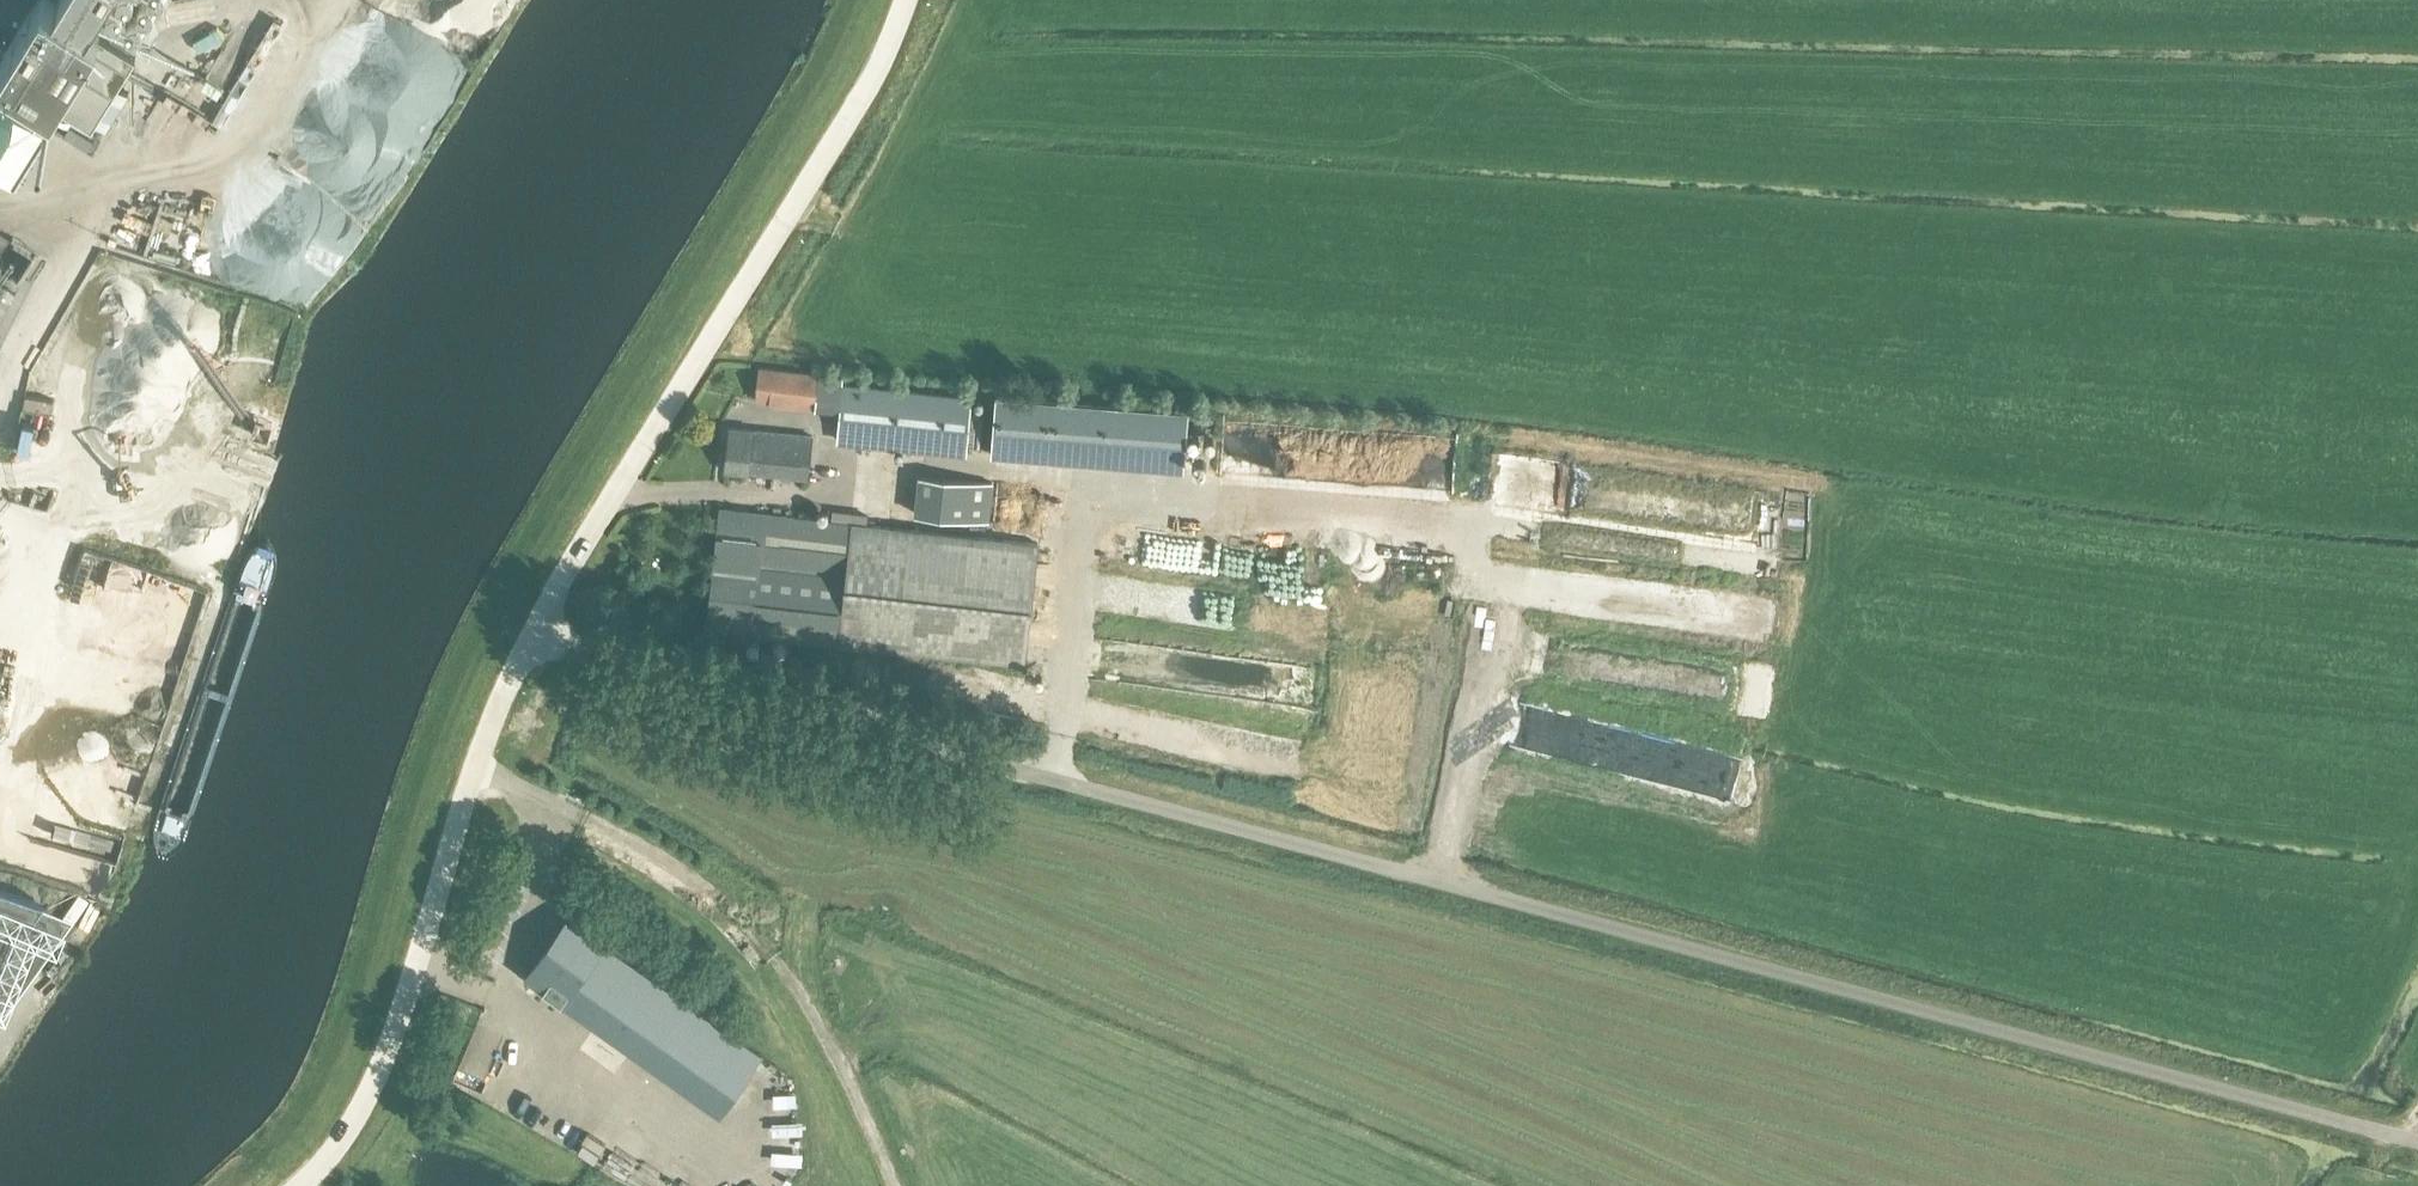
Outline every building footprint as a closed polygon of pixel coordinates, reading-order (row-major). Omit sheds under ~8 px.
[(43,120),(67,136),(78,114),(99,128),(170,0),(30,0),(0,51),(0,54),(60,88),(43,120)] [(820,375),(760,368),(756,401),(816,406),(820,375)] [(841,409),(838,440),(968,453),(973,398),(844,385),(844,378),(820,375),(816,406),(841,409)] [(974,394),(973,398),(968,453),(1070,463),(1076,404),(974,394)] [(1148,412),(1076,404),(1070,463),(1142,471),(1148,412)] [(30,455),(37,427),(25,425),(19,453),(30,455)] [(813,436),(731,427),(726,470),(808,479),(813,436)] [(994,482),(919,474),(914,515),(990,523),(994,482)] [(1039,543),(852,523),(721,509),(710,610),(708,628),(1026,663),(1039,543)] [(40,896),(0,885),(0,955),(40,896)] [(760,1055),(566,916),(525,975),(719,1113),(760,1055)]
